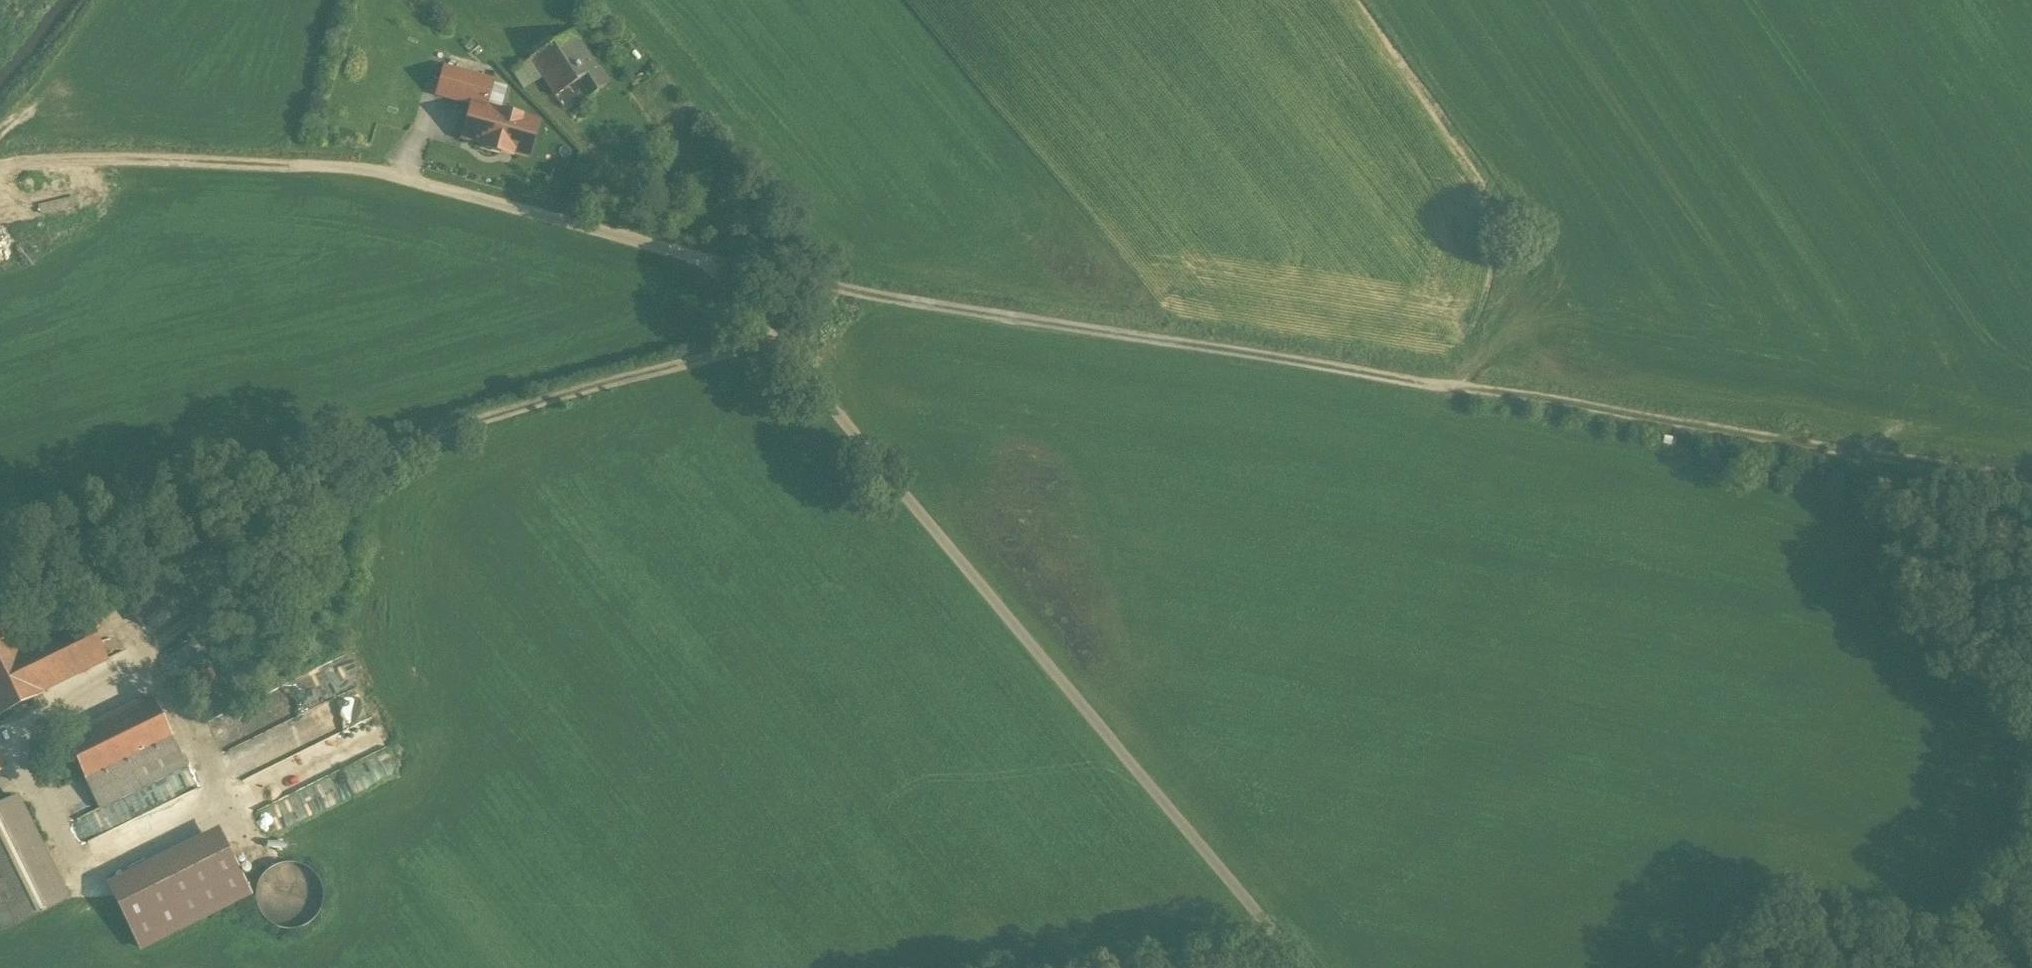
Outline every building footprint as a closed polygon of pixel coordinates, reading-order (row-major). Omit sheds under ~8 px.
[(612,73),(575,21),(531,52),(558,89),(576,76),(586,91),(612,73)] [(503,75),(448,59),(439,93),(475,103),(466,136),(534,155),(544,120),(494,106),(503,75)] [(42,694),(41,692),(107,659),(85,615),(19,647),(0,608),(0,715),(42,694)] [(235,708),(215,665),(185,679),(205,722),(235,708)] [(307,777),(387,743),(362,685),(282,719),(292,743),(307,737),(313,752),(299,758),(307,777)] [(151,697),(65,738),(100,809),(186,767),(151,697)] [(3,930),(67,898),(16,797),(0,805),(0,923),(3,930)] [(108,883),(115,897),(224,842),(217,828),(108,883)] [(115,897),(140,947),(248,893),(224,842),(115,897)] [(298,863),(289,862),(280,864),(271,868),(265,874),(259,881),(256,890),(256,899),(257,908),(261,916),(267,923),(275,928),(284,931),(293,932),(302,930),(310,926),(317,920),(322,913),(325,904),(326,895),(324,886),(320,878),(314,871),(306,866),(298,863)]
